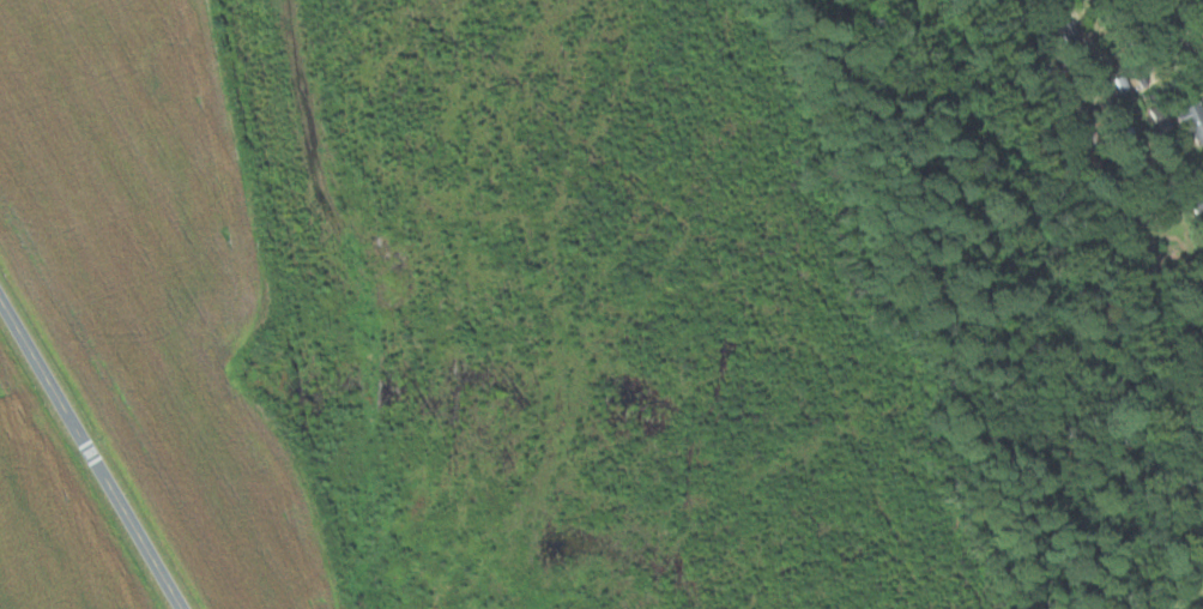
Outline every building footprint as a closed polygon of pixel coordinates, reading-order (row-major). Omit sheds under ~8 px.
[(1197,149),(1202,146),(1202,102),(1202,100),(1179,110),(1197,149)] [(1197,213),(1202,211),(1202,194),(1192,198),(1197,213)]
